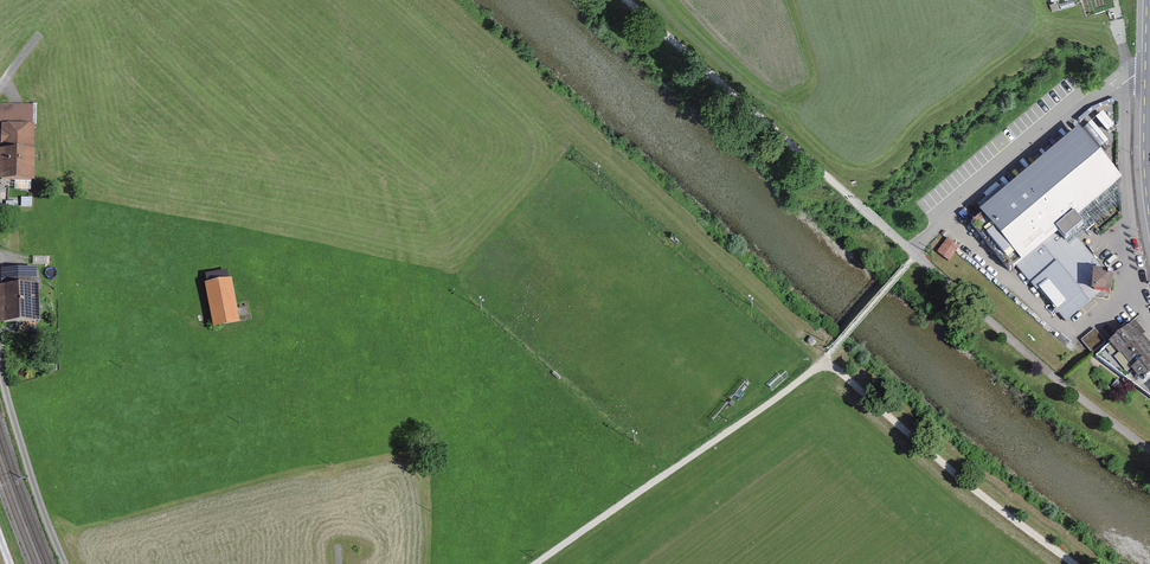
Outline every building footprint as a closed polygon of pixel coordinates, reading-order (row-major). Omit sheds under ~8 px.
[(0,103),(0,123),(3,188),(41,186),(36,101),(0,103)] [(983,215),(972,224),(1010,269),(1016,264),(1066,322),(1101,292),(1112,293),(1114,274),(1108,274),(1074,233),(1084,225),(1077,217),(1121,180),(1097,151),(1107,142),(1091,124),(1081,132),(1079,129),(1069,137),(981,212),(983,215)] [(952,239),(942,254),(953,262),(964,247),(952,239)] [(40,272),(5,273),(8,328),(43,327),(40,272)] [(236,279),(209,285),(220,334),(247,328),(236,279)] [(1108,356),(1140,393),(1144,390),(1149,385),(1149,341),(1140,329),(1108,356)] [(1109,344),(1098,331),(1085,342),(1096,355),(1109,344)]
